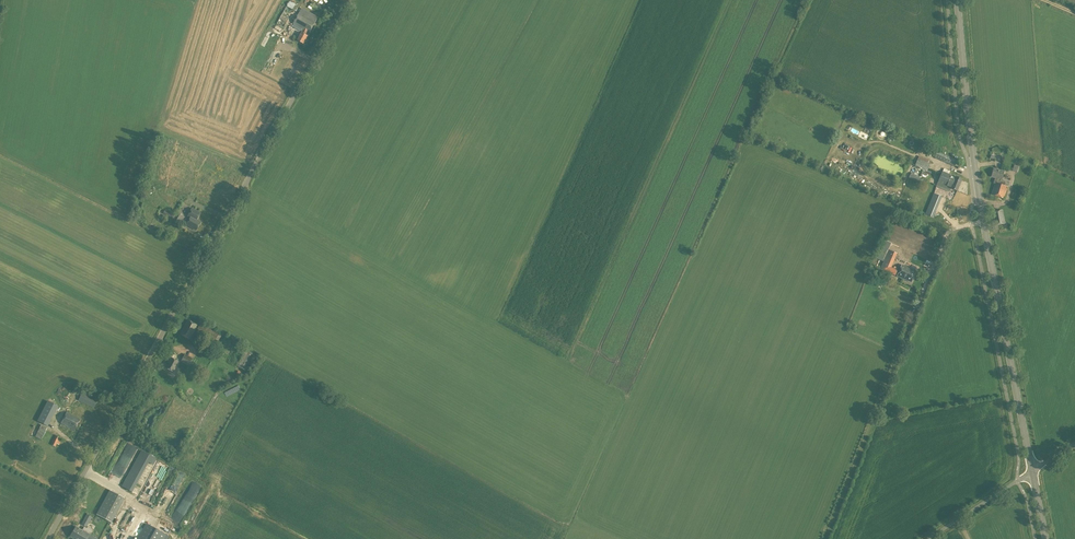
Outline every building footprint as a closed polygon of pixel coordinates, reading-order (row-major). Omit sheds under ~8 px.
[(311,5),(323,10),(325,7),(312,1),(311,5)] [(310,32),(318,17),(302,8),(294,23),(304,29),(298,41),(304,44),(308,35),(305,34),(308,31),(310,32)] [(289,19),(282,15),(277,24),(284,28),(289,19)] [(954,166),(957,160),(937,151),(934,157),(944,162),(946,163),(954,166)] [(926,171),(927,171),(931,161),(919,156),(915,166),(922,170),(926,171)] [(995,178),(1002,179),(1004,171),(994,168),(991,176),(995,178)] [(922,174),(920,179),(925,181),(929,171),(927,171),(926,171),(922,170),(921,173),(922,174)] [(954,185),(959,186),(962,179),(956,177),(942,171),(939,179),(942,180),(942,179),(949,182),(949,181),(955,183),(954,185)] [(1009,181),(1002,179),(995,178),(993,183),(995,184),(992,194),(1003,198),(1007,186),(1008,187),(1009,181)] [(957,191),(959,186),(954,185),(955,183),(949,181),(949,182),(942,179),(942,180),(939,179),(938,183),(951,188),(951,189),(957,191)] [(931,217),(939,196),(931,192),(928,198),(932,199),(926,214),(931,217)] [(196,230),(201,222),(197,220),(200,213),(192,208),(187,216),(190,218),(186,224),(196,230)] [(172,218),(173,215),(165,210),(163,213),(172,218)] [(994,226),(1005,224),(1002,210),(992,212),(994,226)] [(180,227),(185,217),(180,214),(174,224),(180,227)] [(895,275),(897,270),(891,267),(897,254),(889,250),(880,269),(895,275)] [(916,271),(902,265),(897,277),(911,283),(916,271)] [(189,340),(198,325),(188,320),(180,334),(189,340)] [(215,340),(219,333),(200,324),(196,330),(215,340)] [(246,371),(255,354),(245,349),(236,366),(246,371)] [(184,354),(181,362),(192,367),(196,359),(184,354)] [(167,363),(165,368),(173,372),(179,362),(169,357),(166,363),(167,363)] [(82,393),(78,400),(93,408),(97,401),(82,393)] [(48,426),(58,406),(48,401),(38,421),(48,426)] [(75,430),(80,420),(67,413),(61,423),(75,430)] [(35,436),(42,439),(47,427),(41,424),(35,436)] [(62,439),(55,435),(51,445),(55,447),(57,444),(59,445),(62,439)] [(137,495),(156,459),(141,451),(121,486),(137,495)] [(87,527),(109,486),(103,483),(81,524),(87,527)] [(111,523),(124,498),(110,490),(96,515),(111,523)] [(76,527),(70,537),(73,538),(97,538),(90,535),(93,530),(88,527),(87,528),(84,527),(82,530),(76,527)]
